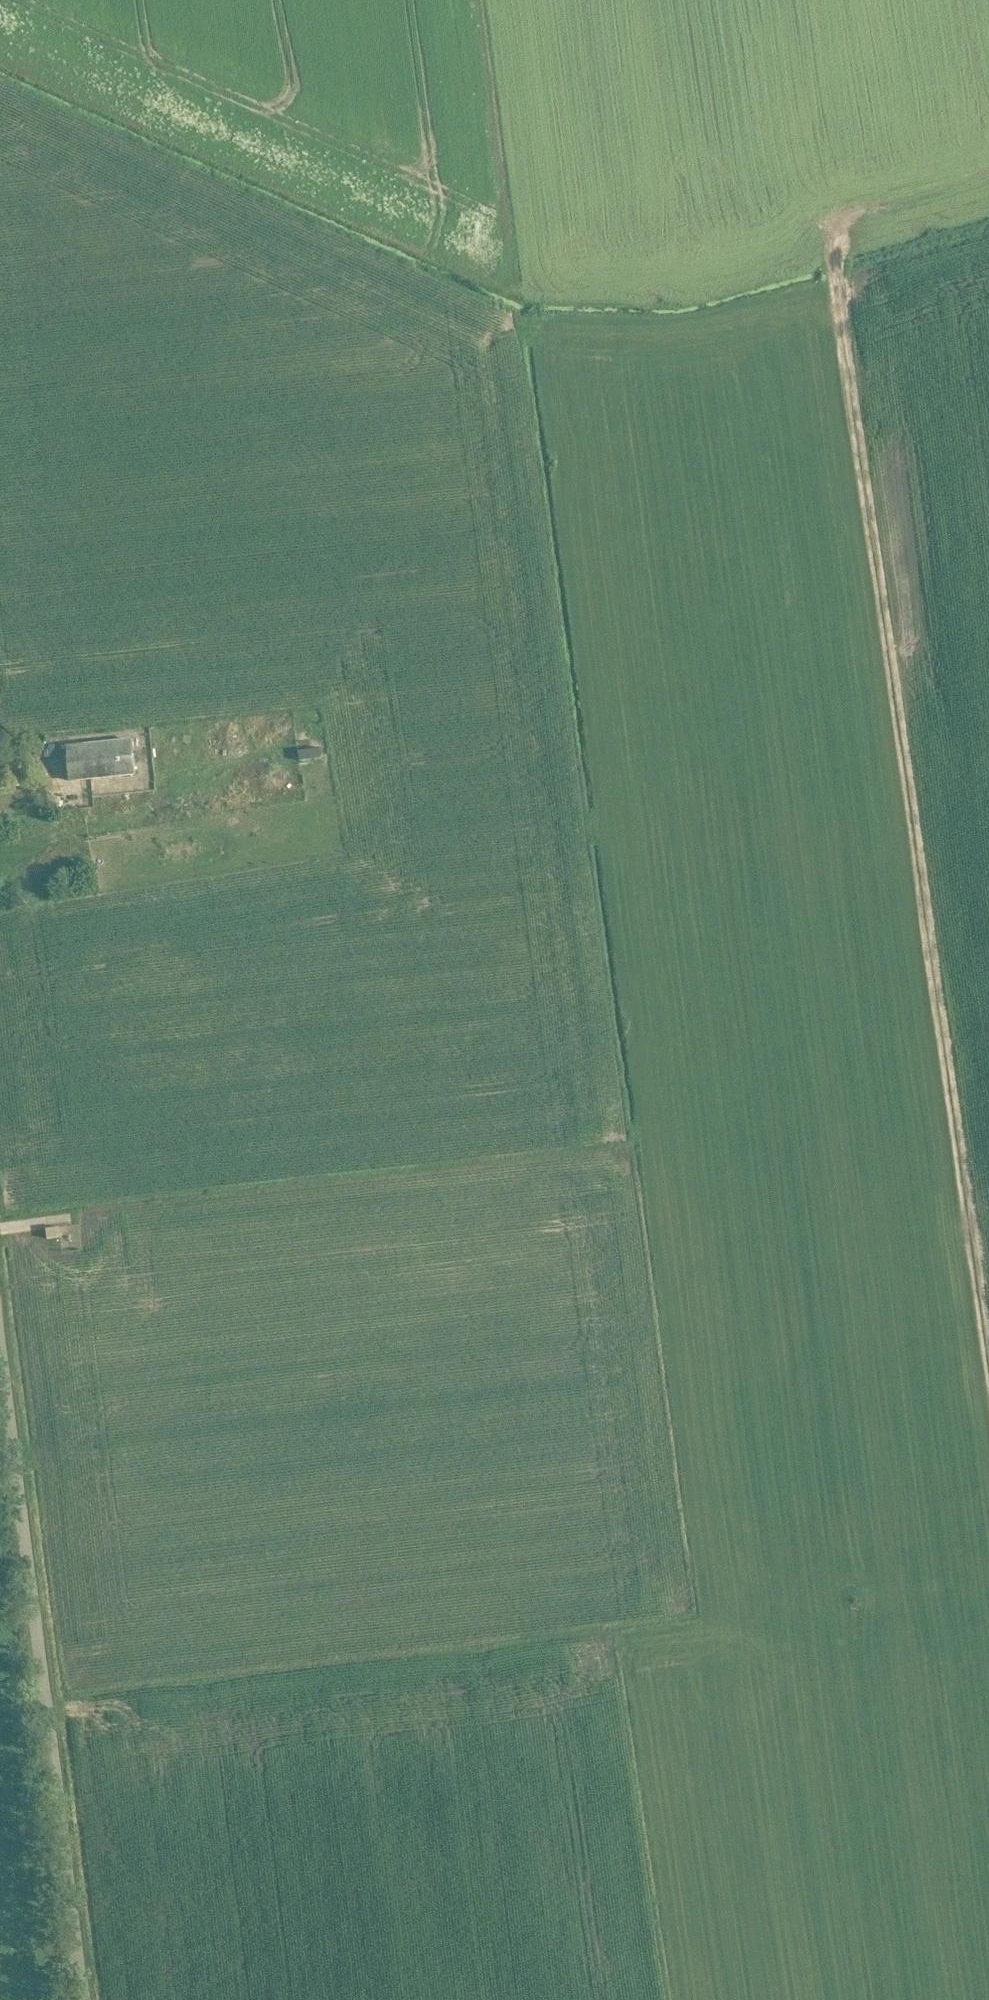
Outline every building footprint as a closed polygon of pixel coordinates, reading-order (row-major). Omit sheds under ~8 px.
[(131,741),(87,745),(67,747),(70,780),(135,774),(131,741)] [(304,762),(329,755),(326,745),(301,751),(304,762)] [(59,1227),(46,1228),(48,1238),(60,1237),(59,1227)]
